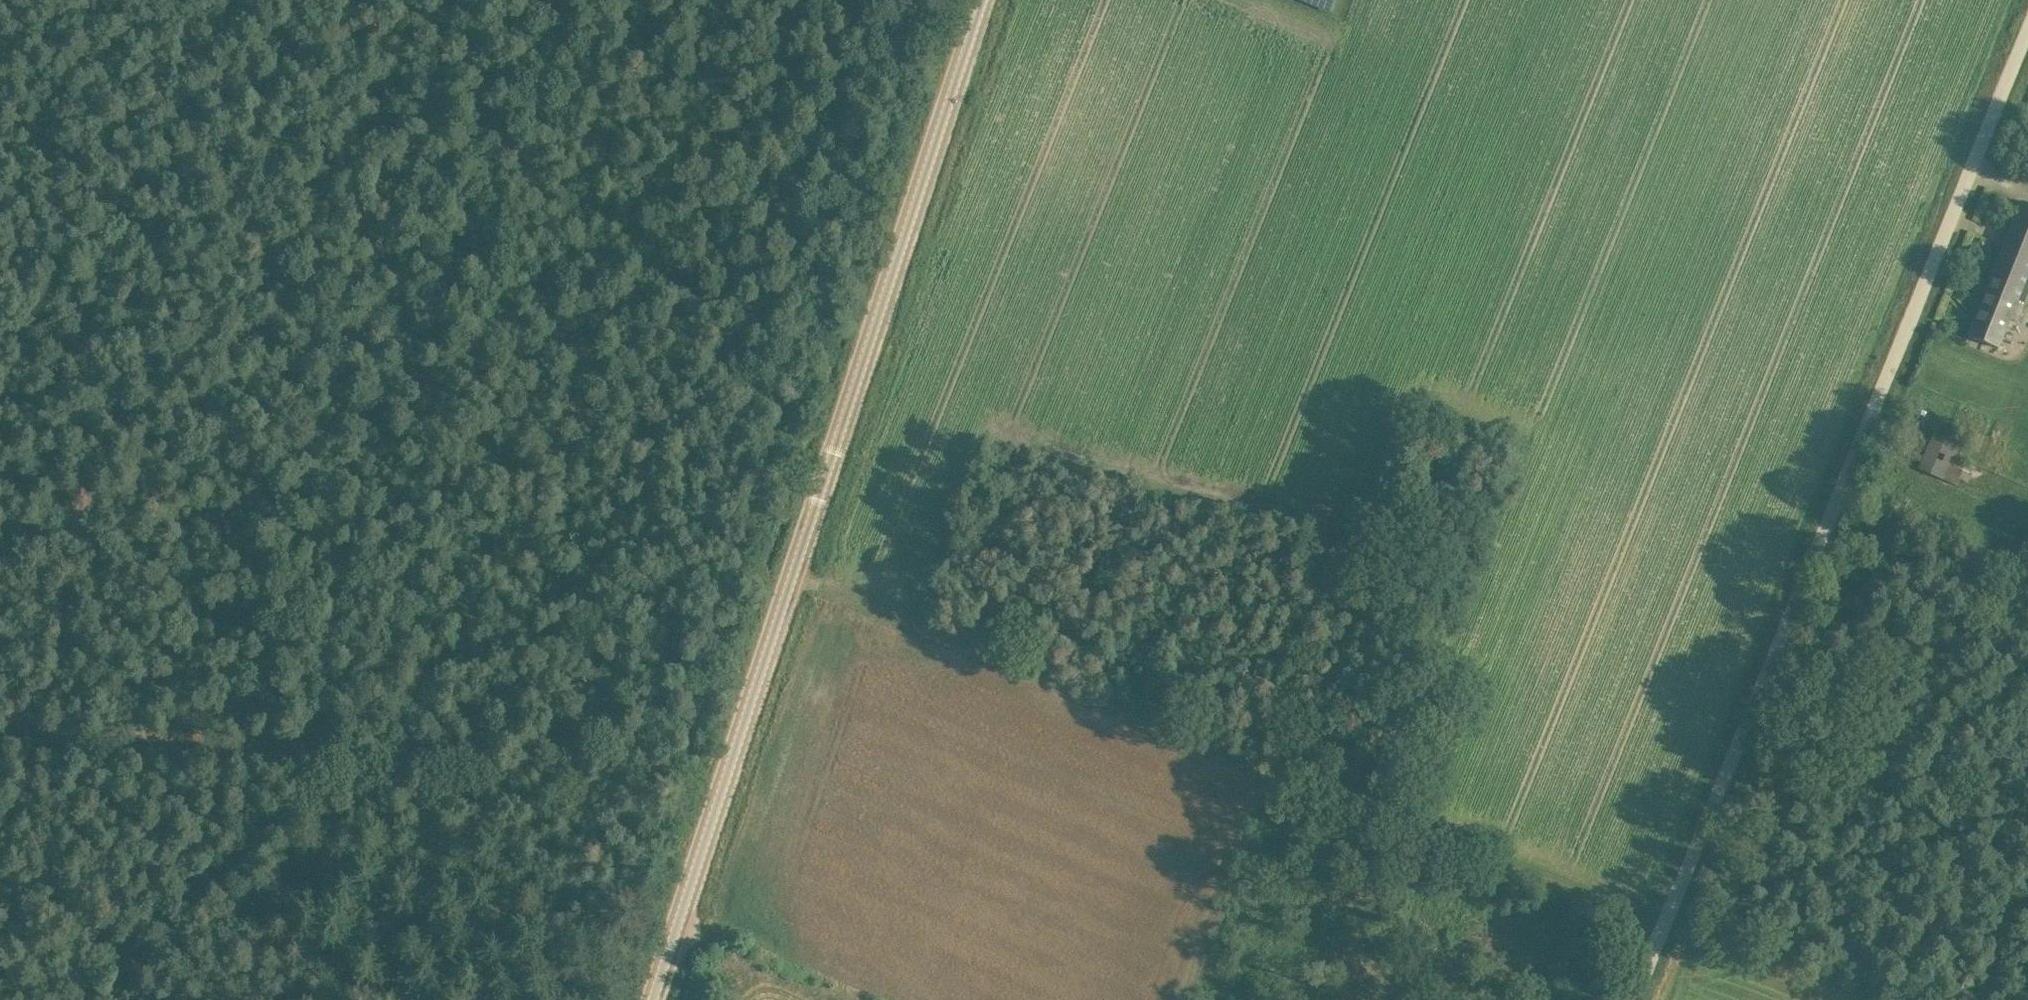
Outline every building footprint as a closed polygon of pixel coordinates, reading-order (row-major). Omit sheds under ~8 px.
[(1968,336),(1998,348),(2010,318),(2017,321),(2027,294),(2027,204),(2022,201),(1968,336)] [(1972,447),(1934,430),(1918,469),(1955,485),(1972,447)]
